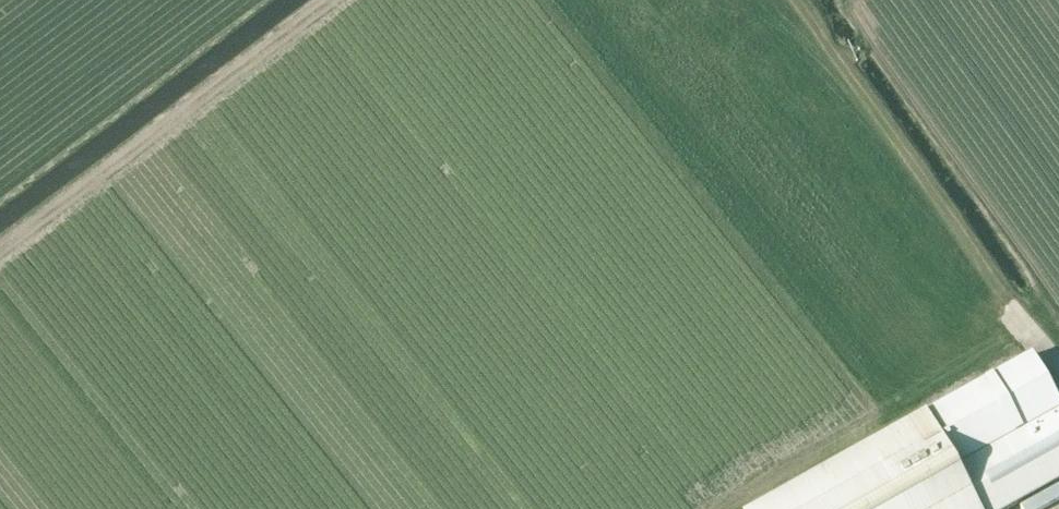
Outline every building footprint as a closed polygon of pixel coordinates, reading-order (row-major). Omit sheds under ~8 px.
[(755,508),(1013,508),(1058,483),(1058,402),(1032,354),(755,508)]
